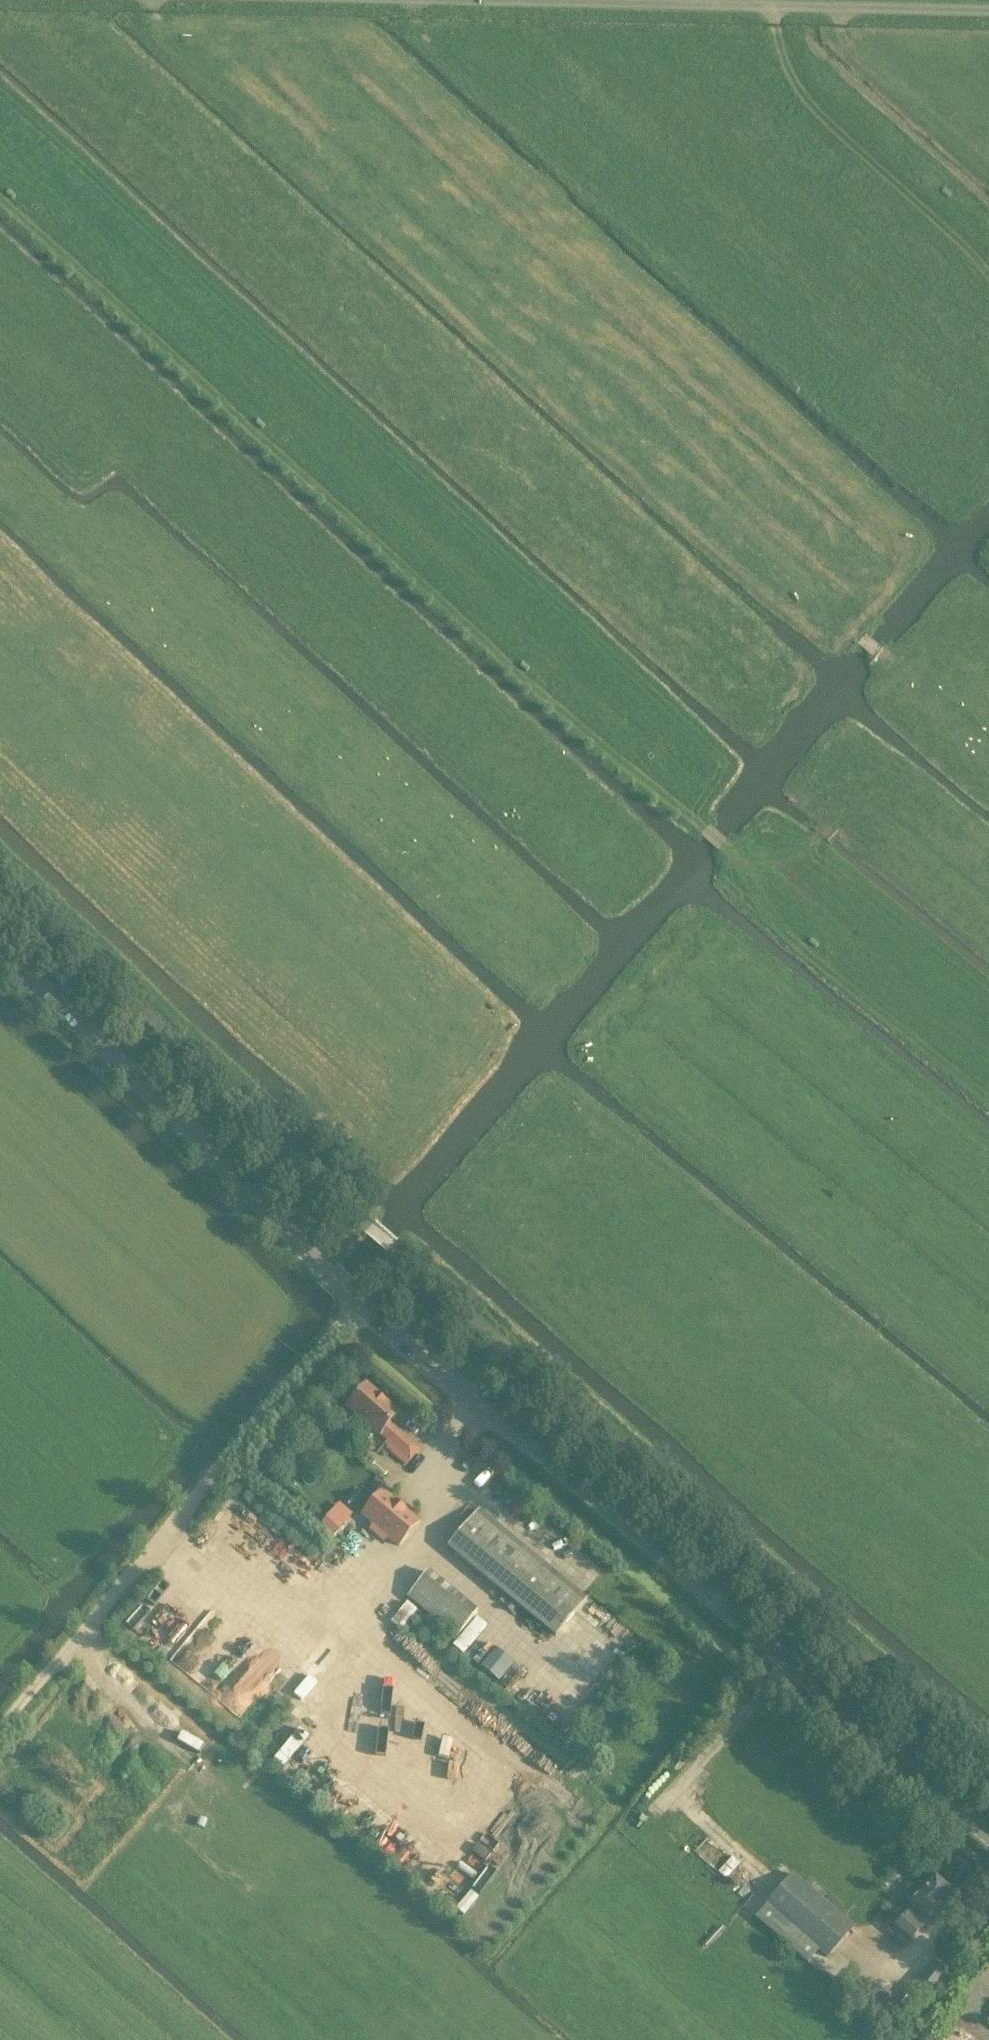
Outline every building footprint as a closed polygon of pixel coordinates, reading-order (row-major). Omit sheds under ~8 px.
[(366,1386),(349,1406),(382,1434),(389,1440),(385,1444),(389,1447),(387,1448),(406,1465),(420,1450),(390,1424),(399,1415),(366,1386)] [(322,1404),(328,1397),(321,1391),(315,1398),(322,1404)] [(400,1547),(420,1524),(383,1493),(363,1515),(400,1547)] [(339,1505),(327,1519),(340,1530),(351,1516),(339,1505)] [(588,1599),(480,1510),(448,1548),(556,1638),(588,1599)] [(478,1612),(429,1571),(407,1598),(456,1639),(478,1612)] [(401,1627),(414,1610),(407,1604),(393,1621),(401,1627)] [(150,1642),(163,1620),(143,1609),(131,1631),(150,1642)] [(477,1620),(453,1648),(462,1655),(486,1627),(477,1620)] [(489,1644),(474,1663),(480,1668),(495,1649),(489,1644)] [(515,1666),(500,1685),(506,1690),(521,1672),(515,1666)] [(302,1728),(276,1760),(286,1768),(312,1736),(302,1728)] [(732,1859),(719,1873),(726,1879),(739,1865),(732,1859)] [(854,1928),(794,1875),(768,1905),(828,1958),(854,1928)] [(907,1899),(911,1903),(910,1904),(915,1908),(901,1923),(902,1923),(894,1932),(909,1945),(916,1936),(917,1936),(924,1927),(922,1925),(927,1919),(930,1921),(953,1895),(933,1877),(921,1891),(917,1887),(910,1886),(905,1893),(907,1899)] [(925,2005),(951,1975),(936,1963),(910,1992),(925,2005)]
